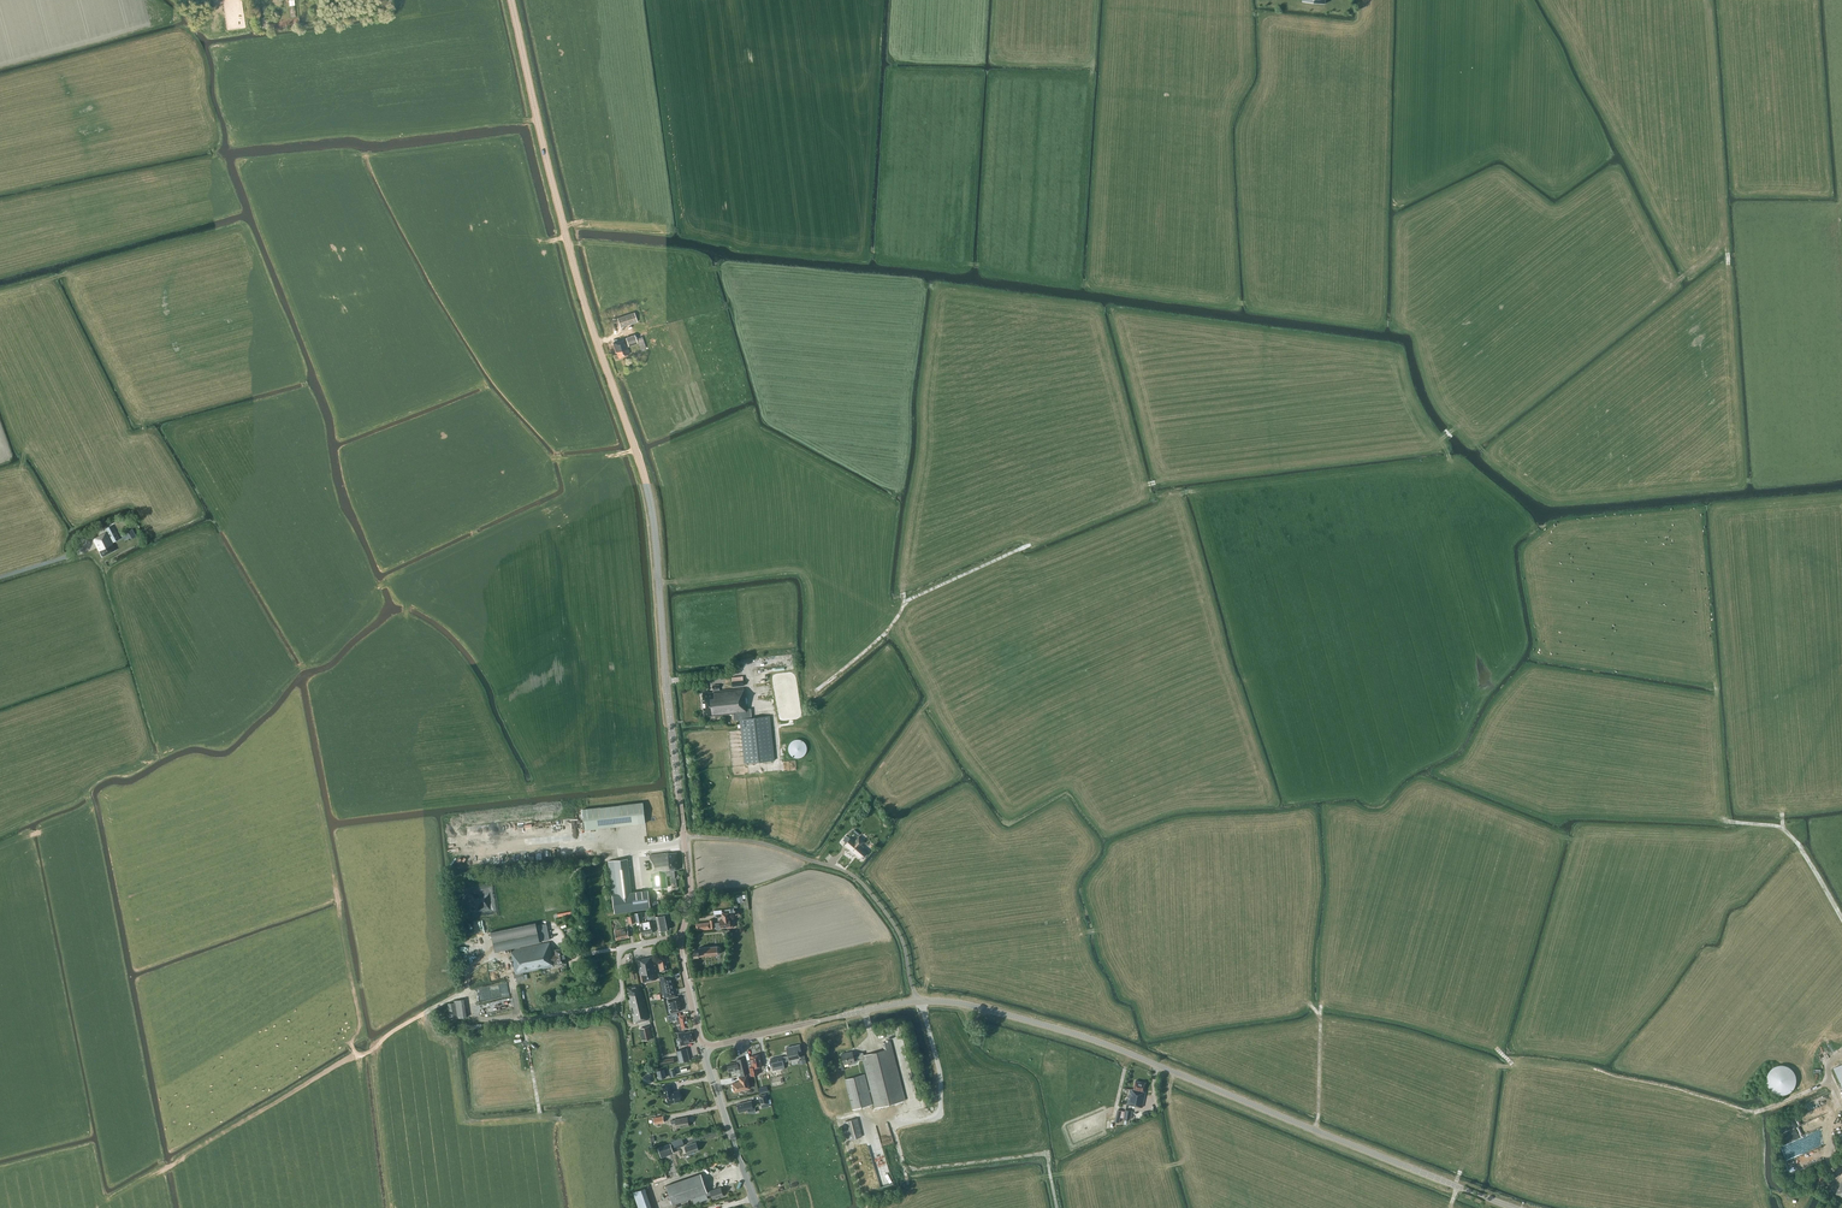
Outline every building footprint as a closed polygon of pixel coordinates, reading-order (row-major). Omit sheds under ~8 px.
[(620,327),(637,322),(634,313),(617,318),(620,327)] [(628,346),(637,343),(634,335),(625,338),(628,346)] [(645,348),(646,348),(642,337),(637,338),(640,350),(645,348)] [(629,354),(627,347),(625,340),(613,344),(616,353),(617,352),(617,354),(614,355),(615,358),(618,357),(618,358),(629,354)] [(119,539),(113,527),(112,525),(106,528),(108,532),(107,532),(93,539),(102,556),(115,550),(112,543),(119,539)] [(733,687),(743,685),(742,676),(732,677),(733,687)] [(719,690),(719,688),(719,685),(713,685),(713,688),(713,691),(713,692),(708,692),(702,692),(703,701),(702,701),(703,708),(704,716),(711,716),(711,714),(712,714),(712,715),(736,713),(737,719),(740,719),(744,763),(774,760),(770,716),(752,718),(751,709),(746,710),(744,688),(719,690)] [(799,739),(798,739),(797,739),(795,739),(794,740),(793,740),(792,741),(791,741),(791,742),(790,742),(790,743),(789,744),(789,745),(788,746),(788,747),(788,748),(788,749),(788,750),(788,751),(789,751),(789,752),(789,753),(790,754),(791,755),(792,756),(793,757),(794,757),(795,757),(796,758),(797,758),(798,758),(799,758),(800,757),(801,757),(803,756),(804,755),(805,754),(806,753),(806,752),(806,751),(807,751),(807,750),(807,749),(807,748),(807,747),(807,746),(806,745),(806,744),(806,743),(805,742),(804,741),(803,741),(803,740),(802,740),(801,740),(800,739),(799,739)] [(585,826),(646,821),(645,800),(583,805),(585,826)] [(861,845),(864,841),(859,836),(854,841),(851,838),(845,844),(860,858),(861,857),(863,859),(868,855),(866,853),(866,852),(863,848),(864,847),(861,845)] [(669,853),(668,852),(650,855),(654,888),(669,887),(668,878),(666,878),(665,876),(671,875),(671,877),(675,877),(674,870),(679,869),(677,852),(669,853)] [(632,892),(628,858),(608,861),(615,913),(659,907),(658,901),(650,902),(648,890),(632,892)] [(636,923),(644,921),(641,911),(634,913),(636,923)] [(659,931),(670,929),(666,911),(660,912),(661,916),(656,917),(659,931)] [(648,921),(651,920),(656,920),(654,912),(651,913),(651,914),(647,915),(648,921)] [(730,919),(729,913),(722,913),(723,920),(720,920),(720,923),(719,923),(719,922),(715,922),(716,930),(720,929),(720,928),(727,927),(727,928),(734,927),(733,921),(730,921),(730,919)] [(629,924),(635,922),(634,915),(627,916),(629,924)] [(696,930),(714,928),(713,919),(710,920),(710,921),(695,923),(696,930)] [(648,921),(645,921),(645,922),(642,923),(643,926),(641,926),(642,934),(653,932),(651,920),(648,921)] [(556,954),(552,954),(549,942),(520,948),(520,946),(540,942),(536,922),(491,931),(495,951),(510,948),(511,949),(511,950),(517,981),(528,978),(527,973),(523,974),(523,972),(554,966),(553,965),(566,962),(563,948),(555,949),(556,954)] [(616,939),(629,937),(627,928),(615,930),(616,939)] [(718,954),(721,952),(721,947),(717,946),(702,947),(699,947),(699,949),(694,949),(695,954),(699,954),(699,955),(718,954)] [(656,980),(655,972),(656,972),(653,956),(637,960),(640,975),(642,975),(643,982),(656,980)] [(660,971),(668,969),(666,962),(668,962),(667,956),(657,958),(660,971)] [(670,976),(669,974),(662,975),(663,976),(660,976),(664,997),(675,994),(671,975),(670,976)] [(642,993),(640,984),(628,987),(630,994),(628,995),(635,1022),(649,1018),(643,993),(642,993)] [(670,1013),(682,1010),(678,996),(667,998),(670,1013)] [(450,1019),(457,1018),(467,1017),(464,999),(454,1000),(455,1002),(448,1003),(450,1019)] [(678,1016),(677,1012),(667,1015),(669,1021),(677,1019),(679,1029),(689,1027),(685,1014),(678,1016)] [(642,1040),(652,1038),(649,1026),(640,1028),(642,1040)] [(685,1032),(685,1031),(678,1032),(681,1045),(689,1043),(688,1042),(693,1041),(690,1031),(685,1032)] [(905,1100),(892,1050),(890,1040),(882,1042),(884,1049),(863,1054),(862,1051),(853,1054),(852,1051),(841,1053),(843,1063),(855,1061),(854,1060),(862,1059),(870,1089),(868,1089),(865,1074),(845,1078),(852,1109),(872,1104),(869,1091),(870,1090),(874,1107),(905,1100)] [(794,1049),(790,1050),(787,1051),(788,1055),(782,1056),(783,1061),(789,1059),(796,1058),(796,1059),(798,1058),(798,1057),(799,1057),(798,1050),(798,1049),(800,1048),(799,1045),(793,1046),(794,1049)] [(676,1050),(679,1063),(690,1060),(687,1048),(676,1050)] [(751,1076),(759,1074),(757,1067),(762,1066),(759,1054),(750,1056),(752,1066),(749,1067),(751,1076)] [(772,1067),(784,1064),(783,1061),(782,1056),(770,1058),(772,1067)] [(745,1061),(744,1057),(737,1059),(738,1061),(727,1064),(729,1071),(739,1069),(741,1074),(749,1072),(746,1060),(745,1061)] [(1834,1068),(1841,1086),(1841,1065),(1834,1068)] [(659,1079),(666,1077),(664,1069),(657,1070),(659,1079)] [(644,1084),(654,1081),(652,1074),(642,1076),(644,1084)] [(734,1091),(750,1088),(747,1075),(739,1076),(740,1081),(732,1083),(734,1091)] [(1793,1077),(1793,1082),(1788,1082),(1779,1083),(1779,1080),(1775,1080),(1776,1084),(1773,1084),(1773,1089),(1776,1089),(1776,1092),(1787,1092),(1787,1088),(1796,1088),(1795,1077),(1793,1077)] [(1143,1091),(1145,1082),(1135,1081),(1133,1089),(1130,1088),(1127,1104),(1142,1107),(1145,1091),(1143,1091)] [(672,1092),(671,1084),(662,1085),(664,1096),(667,1096),(668,1103),(676,1101),(681,1100),(679,1091),(672,1092)] [(761,1105),(768,1103),(766,1094),(759,1096),(761,1105)] [(752,1104),(752,1102),(750,1101),(737,1104),(739,1112),(748,1110),(748,1112),(755,1112),(753,1104),(752,1104)] [(1124,1118),(1125,1111),(1121,1110),(1117,1109),(1115,1116),(1120,1117),(1124,1118)] [(654,1124),(664,1122),(663,1115),(653,1117),(654,1124)] [(689,1125),(687,1117),(675,1119),(671,1120),(671,1123),(676,1123),(677,1127),(689,1125)] [(849,1139),(861,1136),(856,1117),(845,1120),(849,1139)] [(673,1149),(685,1145),(683,1141),(672,1145),(673,1149)] [(687,1154),(699,1150),(696,1142),(685,1146),(687,1154)] [(661,1157),(674,1153),(670,1143),(658,1147),(661,1157)] [(707,1192),(701,1173),(666,1185),(673,1204),(692,1197),(694,1203),(708,1199),(707,1195),(711,1194),(713,1198),(723,1195),(721,1187),(710,1191),(707,1192)] [(645,1187),(633,1191),(638,1207),(652,1207),(645,1187)]
